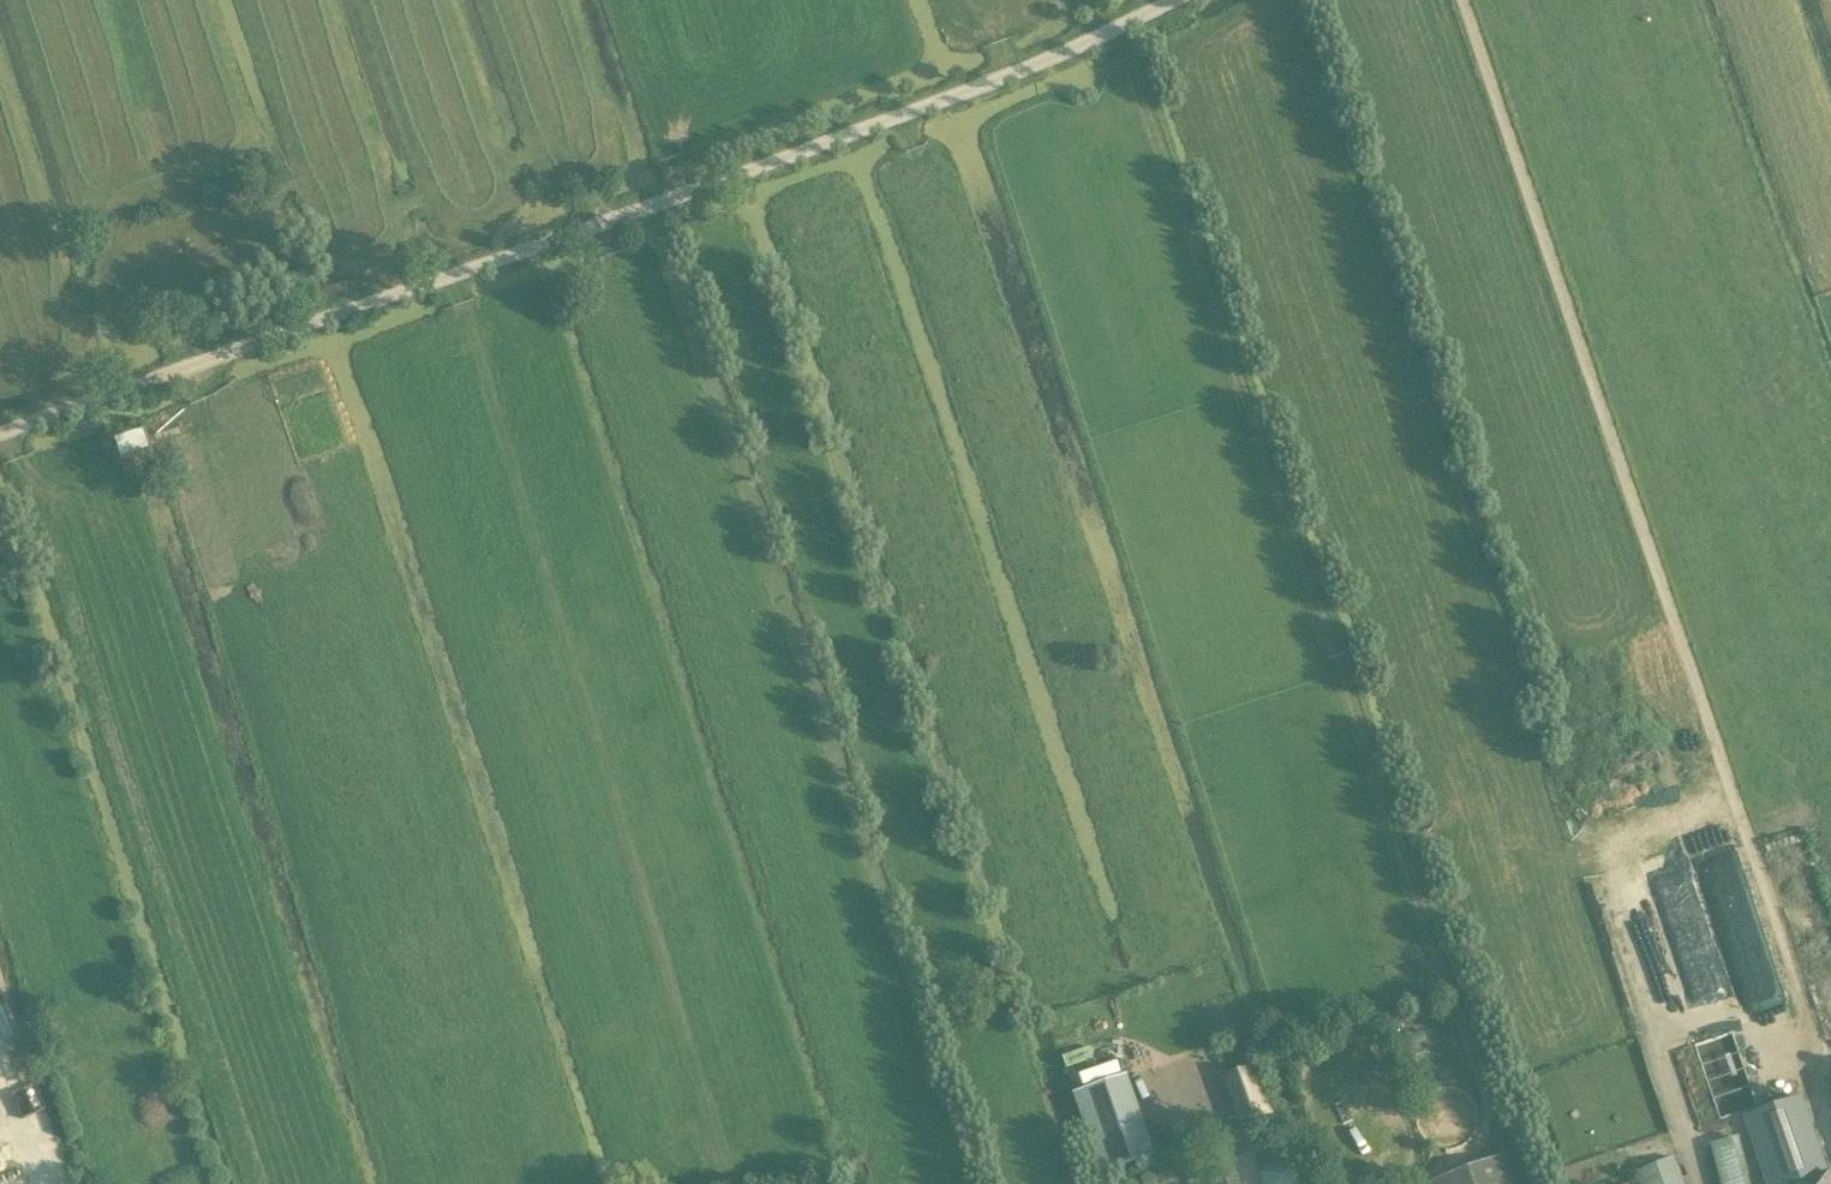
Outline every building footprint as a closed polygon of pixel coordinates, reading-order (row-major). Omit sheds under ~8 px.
[(1155,1158),(1127,1076),(1073,1095),(1101,1177),(1155,1158)] [(1745,1117),(1768,1183),(1829,1183),(1800,1098),(1745,1117)] [(1747,1176),(1749,1176),(1739,1138),(1710,1145),(1720,1183),(1749,1183),(1747,1176)] [(1257,1172),(1261,1183),(1299,1183),(1303,1181),(1295,1159),(1273,1155),(1257,1172)] [(1505,1155),(1431,1182),(1432,1183),(1515,1183),(1505,1155)] [(1231,1158),(1206,1165),(1212,1183),(1239,1183),(1231,1158)] [(1675,1159),(1636,1173),(1640,1183),(1684,1183),(1675,1159)]
